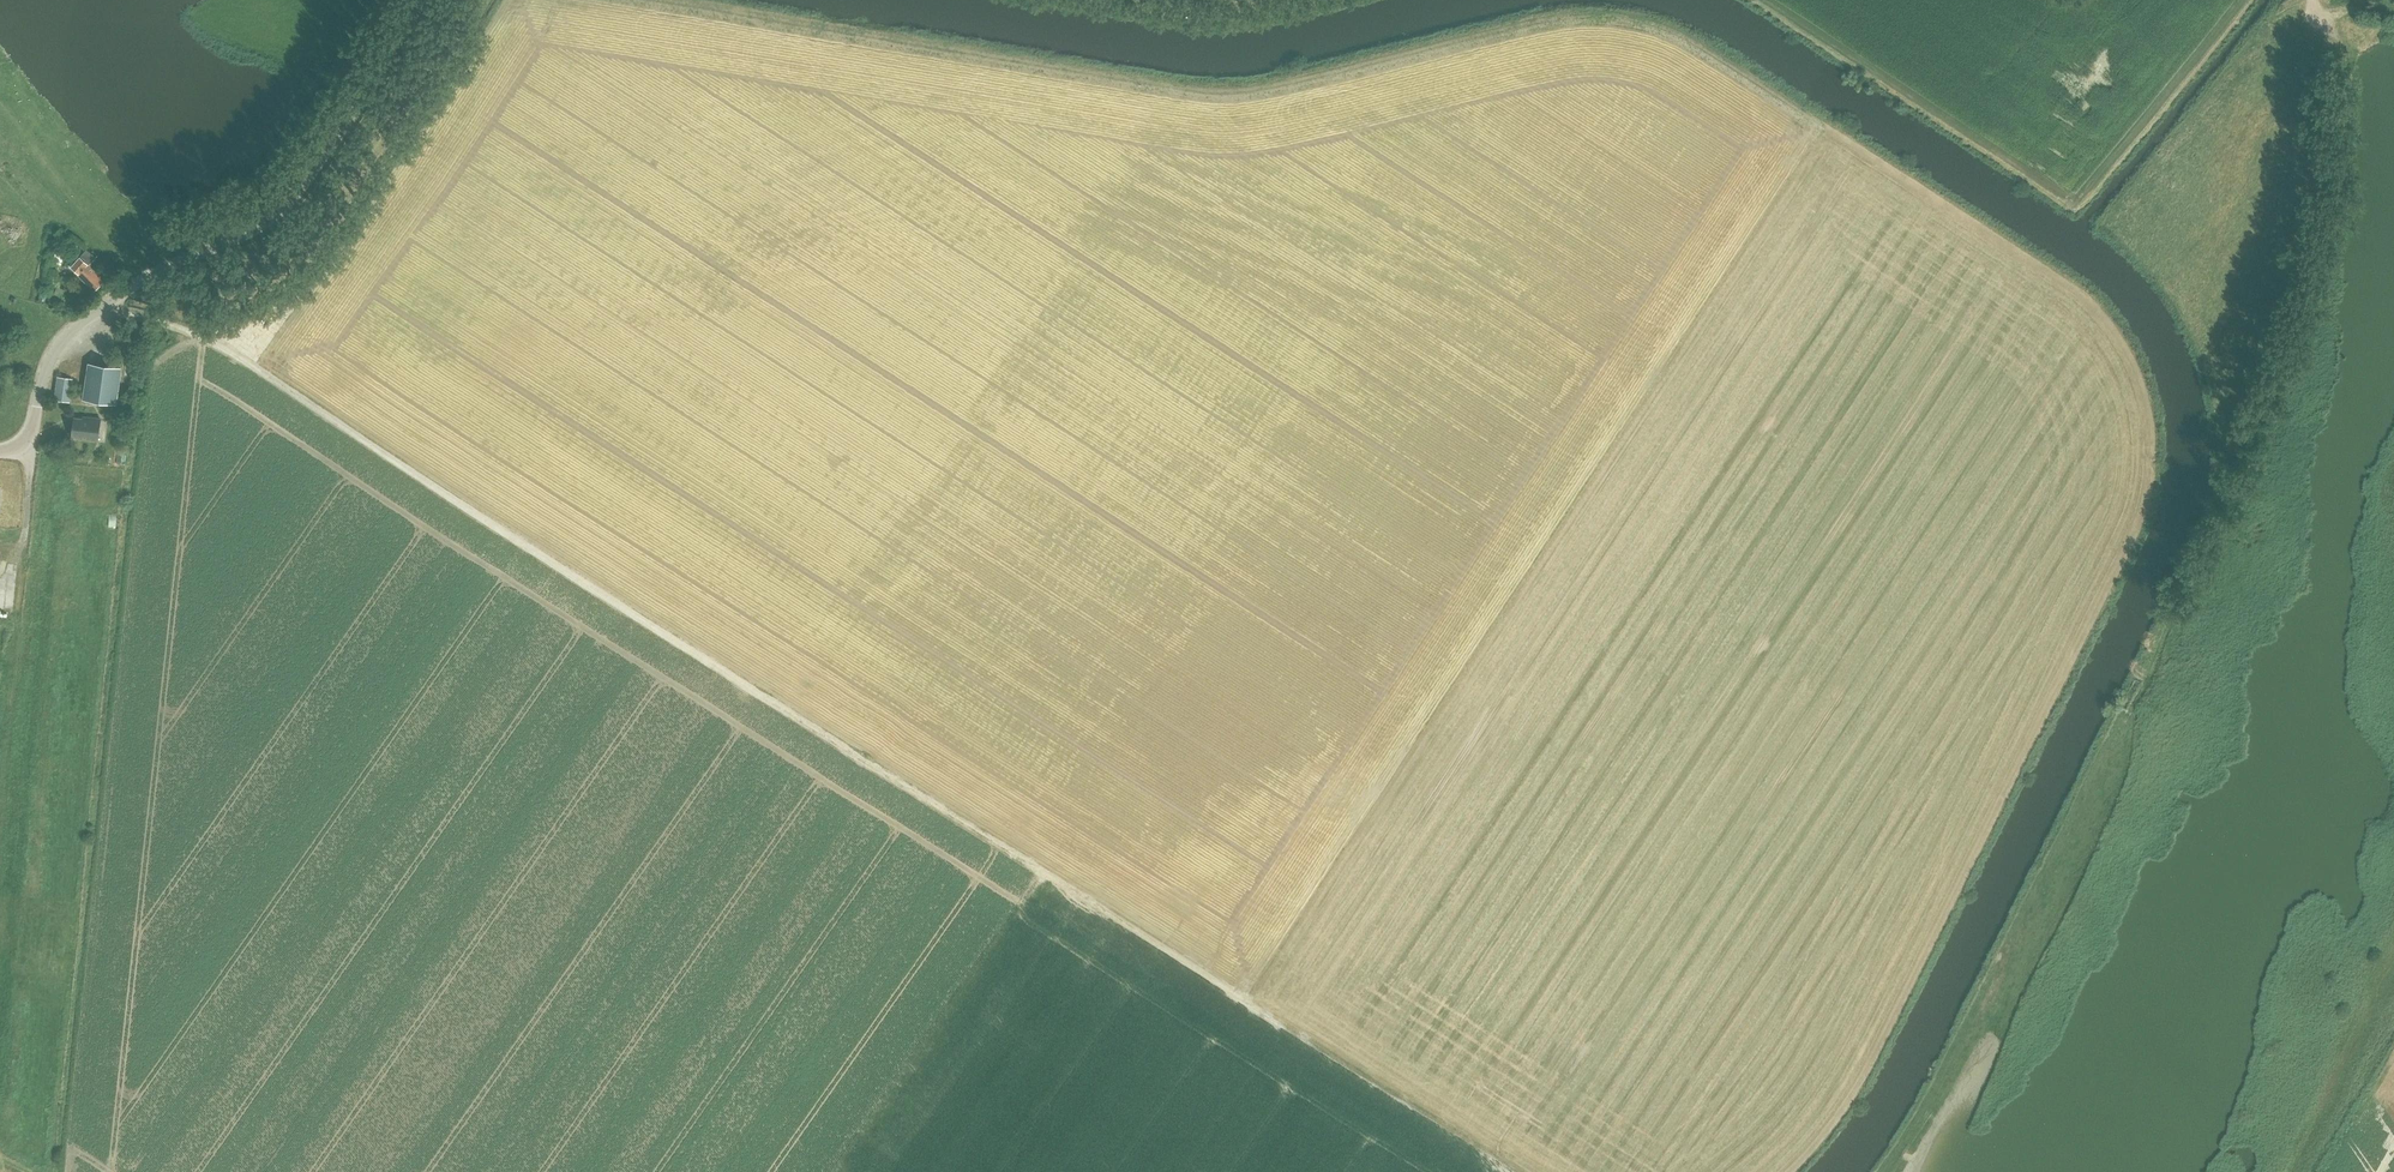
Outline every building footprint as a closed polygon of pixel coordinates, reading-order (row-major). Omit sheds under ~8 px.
[(96,289),(105,279),(91,266),(98,257),(88,248),(81,256),(72,266),(79,273),(78,273),(96,289)] [(116,403),(121,367),(89,363),(87,378),(84,399),(116,403)] [(58,376),(55,398),(70,400),(73,378),(58,376)] [(71,428),(70,433),(72,435),(72,436),(98,440),(101,418),(89,416),(89,419),(75,417),(73,427),(71,428)]
